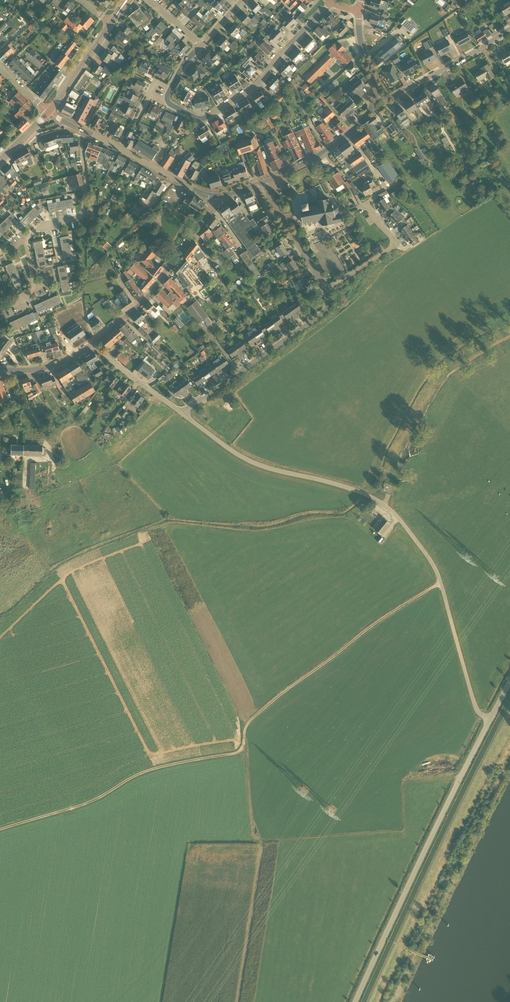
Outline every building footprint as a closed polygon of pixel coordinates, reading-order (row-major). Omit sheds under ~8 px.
[(62,4),(60,2),(62,0),(53,0),(52,2),(56,4),(54,7),(58,10),(62,4)] [(187,0),(179,0),(177,2),(180,4),(177,7),(182,12),(190,2),(187,0)] [(216,0),(212,0),(210,3),(208,2),(206,4),(212,9),(214,7),(218,11),(222,6),(216,0)] [(302,7),(305,10),(308,7),(308,6),(313,1),(312,0),(305,0),(303,2),(300,5),(302,7)] [(380,0),(372,0),(370,6),(383,9),(386,1),(380,0)] [(504,4),(500,7),(505,15),(509,11),(509,0),(504,4)] [(71,3),(70,4),(68,2),(65,6),(62,4),(58,10),(62,13),(64,11),(68,13),(71,9),(72,10),(75,6),(71,3)] [(192,10),(187,6),(190,2),(182,12),(187,16),(192,10)] [(273,15),(270,11),(265,7),(263,9),(261,8),(256,3),(251,8),(256,13),(259,10),(262,13),(264,11),(267,13),(267,14),(271,17),(273,15)] [(141,25),(144,28),(151,22),(150,21),(154,18),(150,12),(149,13),(147,11),(144,13),(140,8),(137,10),(136,10),(135,11),(129,16),(137,27),(141,25)] [(298,18),(299,19),(300,20),(306,15),(303,12),(298,18)] [(330,24),(336,17),(332,13),(326,20),(330,24)] [(73,29),(77,33),(83,26),(86,30),(94,21),(86,14),(73,29)] [(196,25),(202,19),(197,14),(191,20),(196,25)] [(207,23),(204,21),(206,18),(208,16),(206,14),(202,19),(196,25),(201,29),(207,23)] [(258,21),(254,17),(252,19),(245,14),(240,19),(249,28),(254,22),(256,24),(258,21)] [(298,18),(296,16),(294,15),(289,20),(285,17),(284,18),(294,27),(298,23),(297,22),(299,19),(298,18)] [(384,28),(386,20),(372,16),(370,23),(377,25),(377,26),(375,29),(382,32),(383,28),(384,28)] [(336,30),(340,26),(338,24),(340,21),(336,17),(330,24),(334,28),(336,30)] [(290,31),(294,27),(284,18),(283,19),(287,22),(284,25),(290,31)] [(405,19),(400,23),(412,34),(416,29),(405,19)] [(61,35),(69,27),(64,22),(64,23),(62,21),(58,26),(59,27),(56,31),(61,35)] [(167,27),(162,22),(155,30),(155,29),(153,27),(148,32),(153,36),(158,30),(162,33),(167,27)] [(240,31),(236,27),(234,25),(229,31),(235,37),(238,33),(243,37),(248,32),(243,28),(240,31)] [(126,44),(123,42),(127,36),(126,35),(131,29),(125,26),(121,32),(120,31),(116,37),(117,38),(115,42),(119,45),(124,48),(126,44)] [(336,30),(334,31),(339,36),(340,34),(342,36),(349,30),(344,26),(342,28),(340,26),(336,30)] [(319,27),(314,31),(321,38),(324,35),(326,38),(330,34),(324,27),(322,30),(319,27)] [(272,30),(282,40),(286,36),(279,30),(276,33),(273,29),(272,30)] [(479,43),(491,35),(487,29),(475,37),(479,43)] [(277,44),(282,40),(272,30),(271,32),(274,35),(271,38),(277,44)] [(178,43),(175,41),(178,37),(173,32),(165,41),(170,45),(168,47),(172,50),(178,43)] [(456,38),(460,46),(471,40),(467,33),(456,38)] [(305,40),(313,48),(317,43),(310,36),(305,40)] [(217,43),(224,50),(228,46),(233,51),(239,46),(234,41),(231,44),(223,37),(217,43)] [(268,55),(273,49),(268,44),(271,42),(266,37),(263,40),(265,41),(260,47),(268,55)] [(60,51),(67,56),(77,43),(70,38),(60,51)] [(393,53),(397,49),(397,50),(402,46),(397,39),(372,59),(377,66),(387,58),(388,60),(394,54),(393,53)] [(314,49),(313,48),(305,40),(301,45),(309,52),(311,49),(313,51),(314,49)] [(441,56),(453,50),(448,40),(436,46),(441,56)] [(174,50),(178,53),(182,56),(189,48),(184,43),(183,45),(180,43),(174,50)] [(343,51),(345,49),(340,44),(338,46),(335,43),(329,50),(331,53),(329,55),(333,59),(335,56),(336,57),(343,50),(343,51)] [(4,64),(15,53),(17,50),(12,45),(4,52),(0,56),(0,60),(4,64)] [(108,63),(111,58),(117,62),(120,64),(124,58),(121,54),(114,46),(111,50),(115,53),(113,56),(106,52),(101,59),(108,63)] [(252,56),(254,58),(253,59),(260,65),(265,60),(260,55),(262,53),(258,48),(254,52),(252,55),(252,56)] [(293,52),(301,60),(306,55),(298,48),(293,52)] [(54,63),(61,69),(69,58),(62,53),(60,51),(58,49),(54,55),(58,58),(54,63)] [(343,65),(344,64),(346,65),(352,59),(343,51),(343,50),(336,57),(338,59),(336,61),(340,65),(341,63),(343,65)] [(504,55),(504,54),(500,56),(505,64),(509,61),(509,51),(504,55)] [(204,57),(201,61),(210,69),(213,66),(212,65),(214,63),(214,64),(218,60),(217,60),(220,57),(214,52),(212,55),(209,52),(206,56),(207,57),(205,58),(204,57)] [(297,64),(301,60),(293,52),(289,57),(296,64),(297,65),(297,64)] [(421,57),(424,65),(435,59),(431,52),(421,57)] [(333,59),(329,55),(328,54),(313,70),(313,69),(309,73),(308,72),(303,77),(310,85),(334,60),(333,59)] [(391,58),(395,64),(401,61),(397,55),(391,58)] [(16,57),(8,65),(13,70),(21,62),(20,62),(23,60),(21,58),(19,60),(16,57)] [(256,66),(249,60),(247,58),(244,61),(246,63),(243,66),(246,69),(242,73),(244,74),(244,75),(250,80),(253,76),(252,76),(256,71),(254,69),(256,66)] [(149,70),(151,65),(143,61),(139,69),(138,68),(136,72),(144,76),(146,73),(147,74),(149,70)] [(282,67),(292,75),(294,73),(293,72),(297,69),(295,67),(295,66),(293,64),(291,66),(286,61),(284,63),(285,64),(282,67)] [(406,75),(419,68),(415,61),(411,63),(411,62),(407,64),(407,65),(402,68),(406,75)] [(18,74),(29,63),(27,62),(24,65),(21,62),(13,70),(18,74)] [(27,68),(30,65),(29,63),(18,74),(23,79),(30,72),(27,68)] [(159,63),(156,68),(159,70),(157,74),(161,76),(167,79),(172,69),(172,68),(170,71),(166,69),(167,67),(159,63)] [(359,68),(354,63),(344,72),(346,73),(348,71),(352,75),(353,76),(356,73),(355,72),(359,68)] [(114,73),(111,70),(106,66),(104,69),(97,64),(93,71),(102,77),(105,72),(108,74),(109,76),(114,73)] [(202,70),(198,67),(197,65),(187,75),(194,81),(199,76),(201,79),(206,74),(208,71),(204,67),(202,70)] [(391,83),(398,79),(395,74),(397,72),(393,65),(383,71),(385,75),(386,74),(387,76),(387,77),(391,83)] [(494,76),(488,65),(482,68),(482,69),(474,74),(479,81),(487,76),(489,79),(494,76)] [(281,78),(284,80),(285,78),(285,77),(287,75),(289,78),(292,75),(282,67),(280,69),(279,68),(277,70),(283,76),(281,78)] [(58,78),(62,73),(55,68),(51,73),(58,78)] [(27,84),(39,72),(37,71),(33,75),(30,72),(23,79),(27,84)] [(54,84),(58,78),(51,73),(47,78),(54,84)] [(232,80),(237,89),(242,86),(239,80),(243,78),(238,73),(235,75),(237,77),(232,80)] [(284,80),(281,78),(279,80),(275,75),(272,77),(273,78),(271,81),(280,89),(283,87),(280,84),(282,82),(281,82),(284,80)] [(146,84),(139,81),(140,79),(135,77),(132,82),(133,82),(130,87),(138,92),(140,89),(143,90),(146,84)] [(50,89),(54,84),(47,78),(43,83),(50,89)] [(232,92),(237,89),(232,80),(227,83),(226,81),(223,83),(227,88),(229,87),(232,92)] [(366,85),(365,85),(364,83),(361,80),(354,86),(363,95),(365,93),(361,89),(366,85)] [(464,95),(469,91),(467,88),(468,88),(463,80),(451,88),(455,95),(462,91),(464,95)] [(278,92),(280,89),(271,81),(269,83),(268,82),(266,84),(271,89),(269,91),(271,93),(273,91),(275,89),(278,92)] [(38,87),(46,94),(50,89),(43,83),(41,86),(36,83),(35,85),(37,86),(36,87),(37,87),(38,87)] [(216,87),(217,90),(222,98),(227,95),(224,90),(227,88),(223,83),(220,85),(216,87)] [(306,92),(307,90),(310,88),(309,87),(306,83),(302,87),(306,92)] [(448,104),(447,102),(440,92),(436,85),(430,89),(438,101),(439,100),(442,105),(443,104),(444,107),(448,104)] [(361,97),(363,95),(354,86),(348,91),(353,97),(357,93),(361,97)] [(42,99),(46,94),(38,87),(37,87),(34,92),(42,99)] [(214,96),(217,101),(222,98),(217,90),(212,92),(209,87),(206,89),(211,98),(214,96)] [(70,95),(71,95),(74,97),(73,98),(76,101),(81,94),(74,89),(73,91),(70,94),(70,95)] [(189,93),(184,90),(181,96),(182,96),(180,100),(187,103),(188,100),(191,102),(196,93),(190,90),(189,93)] [(257,93),(261,101),(266,98),(267,101),(270,99),(267,94),(264,95),(261,91),(257,93)] [(19,109),(28,100),(18,92),(9,102),(18,111),(19,111),(18,110),(19,109)] [(134,95),(135,94),(131,92),(129,95),(126,94),(125,97),(124,96),(123,97),(121,95),(119,98),(123,100),(129,103),(131,100),(136,102),(137,100),(138,100),(139,97),(134,95)] [(257,104),(261,101),(257,93),(252,96),(255,101),(253,102),(256,108),(259,106),(257,104)] [(435,107),(425,93),(416,99),(421,106),(427,102),(432,109),(435,107)] [(75,120),(88,97),(83,94),(77,105),(74,104),(73,106),(67,103),(62,113),(75,120)] [(281,94),(276,97),(280,102),(285,98),(281,94)] [(327,102),(326,100),(322,95),(318,98),(324,105),(327,102)] [(83,122),(84,121),(93,104),(96,106),(98,102),(100,99),(97,97),(98,96),(97,96),(94,100),(95,100),(94,101),(88,97),(75,120),(85,125),(86,123),(83,122)] [(196,108),(210,105),(208,96),(195,99),(196,108)] [(256,108),(253,102),(251,104),(248,99),(243,102),(248,109),(252,107),(254,109),(256,108)] [(23,113),(32,104),(28,100),(19,109),(18,110),(19,111),(18,111),(19,111),(15,115),(19,119),(22,116),(23,116),(25,114),(23,113)] [(343,103),(353,115),(356,113),(352,109),(357,105),(352,100),(345,106),(343,103)] [(425,119),(413,100),(404,105),(410,114),(415,110),(419,116),(418,117),(421,122),(425,119)] [(243,112),(248,109),(243,102),(239,105),(242,109),(239,111),(243,116),(245,115),(243,112)] [(351,117),(353,115),(343,103),(337,109),(339,111),(339,112),(344,117),(348,113),(351,117)] [(161,110),(158,108),(155,106),(152,104),(146,114),(150,116),(150,115),(157,118),(161,110)] [(124,111),(120,109),(116,106),(113,111),(116,112),(119,114),(126,118),(127,117),(126,117),(127,114),(130,116),(133,109),(126,105),(124,111)] [(321,115),(322,116),(327,122),(335,115),(328,106),(324,110),(325,111),(321,115)] [(243,116),(239,111),(237,112),(234,107),(229,110),(234,118),(239,115),(240,118),(243,116)] [(406,114),(404,112),(402,108),(396,112),(399,118),(395,122),(400,129),(403,127),(401,124),(406,121),(403,117),(406,114)] [(230,121),(234,118),(229,110),(225,113),(228,118),(226,119),(229,125),(231,123),(230,121)] [(176,123),(173,121),(176,116),(170,113),(170,114),(166,112),(162,120),(165,121),(163,125),(168,128),(167,129),(172,131),(176,123)] [(22,116),(23,116),(22,116),(19,119),(15,115),(12,118),(15,121),(18,118),(19,119),(21,122),(16,126),(22,133),(30,125),(22,116)] [(324,124),(323,123),(317,115),(316,116),(318,120),(316,117),(314,117),(313,118),(313,120),(314,122),(314,123),(317,127),(325,139),(324,140),(327,145),(334,139),(327,128),(329,127),(327,124),(325,125),(324,124)] [(363,125),(367,130),(374,140),(384,132),(382,128),(378,131),(373,125),(379,120),(376,116),(363,125)] [(97,117),(93,125),(98,128),(99,126),(105,129),(108,123),(102,120),(103,120),(97,117)] [(269,130),(275,127),(269,117),(263,121),(269,130)] [(186,134),(188,135),(191,132),(193,128),(190,127),(189,128),(184,125),(185,123),(180,120),(176,128),(179,130),(177,132),(181,134),(182,132),(186,134)] [(215,127),(214,128),(217,133),(224,129),(227,127),(222,120),(220,122),(219,120),(213,124),(215,127)] [(347,129),(346,129),(339,120),(336,123),(337,125),(333,129),(335,132),(337,130),(341,134),(347,129)] [(393,137),(396,135),(398,133),(397,133),(400,131),(395,124),(393,125),(392,124),(387,128),(391,134),(393,137)] [(121,126),(120,128),(119,128),(113,125),(109,132),(116,136),(116,135),(120,137),(125,128),(124,127),(122,125),(121,126)] [(199,140),(200,139),(201,140),(206,136),(207,138),(213,135),(211,133),(212,133),(208,127),(207,127),(206,125),(201,128),(202,130),(197,133),(198,135),(196,137),(199,140)] [(321,148),(319,142),(317,143),(315,143),(312,134),(311,135),(308,127),(297,132),(295,133),(297,138),(303,135),(310,153),(321,148)] [(285,140),(294,135),(291,128),(280,133),(283,139),(285,138),(285,140)] [(134,137),(133,135),(134,133),(128,130),(125,137),(128,139),(126,142),(127,142),(125,146),(131,149),(135,141),(138,138),(135,136),(134,137)] [(362,145),(364,147),(369,144),(375,151),(379,148),(366,130),(352,140),(358,148),(362,145)] [(73,142),(73,134),(61,135),(62,143),(69,142),(70,145),(74,145),(73,142)] [(254,149),(260,148),(256,134),(250,136),(251,139),(254,149)] [(290,150),(299,145),(294,135),(285,140),(286,141),(283,142),(286,148),(288,147),(289,150),(290,150)] [(47,148),(48,151),(59,147),(54,136),(43,141),(39,143),(42,149),(45,147),(46,149),(47,148)] [(446,137),(442,139),(444,144),(446,147),(451,144),(446,137)] [(268,174),(260,148),(254,149),(251,139),(236,144),(240,154),(253,150),(262,176),(268,174)] [(152,149),(149,146),(139,140),(134,148),(153,160),(160,149),(154,145),(152,149)] [(277,150),(273,141),(264,146),(272,162),(271,163),(275,171),(285,166),(278,153),(277,150)] [(74,145),(70,145),(70,147),(70,150),(69,150),(69,151),(70,152),(70,154),(73,154),(73,158),(75,157),(79,157),(78,150),(79,149),(78,142),(73,143),(73,142),(74,145)] [(355,149),(350,142),(349,142),(340,149),(345,156),(346,155),(350,161),(349,161),(349,162),(352,167),(364,159),(365,158),(361,153),(354,158),(350,154),(351,153),(350,152),(355,149)] [(97,161),(102,147),(89,143),(85,151),(91,153),(89,159),(97,161)] [(296,161),(305,157),(299,145),(290,150),(296,161)] [(113,153),(106,149),(102,147),(97,161),(99,162),(106,166),(113,153)] [(12,156),(12,157),(16,165),(18,164),(20,168),(23,166),(21,162),(27,159),(30,165),(33,164),(27,148),(12,156)] [(422,161),(426,158),(419,148),(415,151),(422,161)] [(350,161),(346,155),(345,156),(340,149),(334,153),(341,164),(345,161),(346,163),(346,166),(347,168),(350,168),(352,167),(349,162),(349,161),(350,161)] [(366,150),(364,151),(365,152),(369,158),(373,155),(372,154),(368,149),(366,150)] [(175,158),(173,157),(175,153),(171,150),(168,154),(168,153),(160,165),(167,170),(175,158)] [(174,173),(183,178),(191,162),(195,158),(190,152),(184,158),(183,158),(174,173)] [(122,166),(126,159),(118,156),(115,162),(113,161),(112,162),(109,169),(112,171),(114,166),(118,168),(120,165),(122,166)] [(324,168),(330,162),(325,157),(319,163),(324,168)] [(364,159),(352,167),(356,173),(359,177),(366,172),(368,173),(372,171),(369,165),(364,159)] [(134,171),(137,165),(130,161),(125,171),(124,172),(134,177),(136,172),(134,171)] [(193,171),(189,178),(190,178),(190,179),(192,180),(193,180),(195,181),(200,172),(196,170),(200,163),(196,161),(189,169),(193,171)] [(378,168),(389,183),(400,176),(388,161),(378,168)] [(237,164),(238,166),(242,177),(244,176),(245,179),(249,177),(244,162),(237,164)] [(219,175),(222,173),(217,163),(214,165),(217,171),(219,175)] [(10,179),(16,172),(13,170),(10,166),(3,172),(10,179)] [(239,178),(242,177),(238,166),(229,169),(230,173),(231,175),(233,182),(240,180),(239,178)] [(151,185),(157,177),(142,168),(137,176),(143,180),(143,179),(151,185)] [(217,171),(215,172),(214,169),(207,172),(209,179),(212,189),(223,185),(219,175),(217,171)] [(229,184),(233,182),(231,175),(230,173),(229,169),(228,169),(230,173),(223,175),(225,182),(228,181),(229,184)] [(347,181),(345,183),(338,172),(328,178),(336,189),(343,184),(347,190),(351,188),(349,184),(347,181)] [(71,188),(83,185),(80,174),(68,177),(70,184),(71,188)] [(361,187),(366,196),(373,192),(371,187),(375,185),(372,178),(364,182),(366,185),(361,187)] [(159,195),(165,186),(158,181),(154,188),(151,186),(147,192),(143,198),(149,202),(153,196),(157,199),(159,195)] [(358,194),(356,190),(355,186),(352,182),(349,184),(351,188),(355,196),(358,194)] [(42,192),(50,189),(48,183),(40,186),(38,187),(38,189),(39,189),(40,192),(41,191),(42,192)] [(386,197),(385,195),(388,194),(387,190),(381,193),(383,196),(378,199),(379,201),(377,203),(381,208),(387,203),(384,199),(386,197)] [(255,200),(252,194),(251,191),(243,195),(246,204),(247,204),(248,208),(257,204),(256,200),(255,200)] [(188,205),(199,212),(205,203),(194,196),(191,200),(186,197),(181,206),(184,207),(186,203),(189,205),(188,205)] [(64,201),(66,209),(74,208),(72,199),(64,201)] [(309,207),(309,203),(302,204),(303,208),(301,209),(301,211),(303,223),(307,223),(307,225),(321,222),(322,225),(323,225),(323,226),(334,224),(334,223),(344,221),(343,215),(336,217),(336,215),(339,212),(338,208),(334,206),(333,203),(333,204),(330,205),(329,199),(318,201),(317,202),(318,205),(309,207)] [(57,211),(66,209),(64,201),(56,202),(57,211)] [(246,216),(241,210),(235,201),(228,206),(236,217),(238,216),(241,219),(246,216)] [(49,213),(57,211),(56,202),(47,204),(49,213)] [(393,209),(392,207),(393,207),(389,202),(387,203),(381,208),(384,213),(386,211),(387,214),(393,209)] [(33,209),(39,215),(45,209),(39,203),(33,209)] [(236,217),(228,206),(226,204),(218,210),(226,220),(246,248),(248,250),(253,257),(253,258),(261,252),(254,242),(246,232),(257,225),(253,219),(249,221),(246,216),(241,219),(238,216),(236,217)] [(33,221),(39,215),(33,209),(27,214),(33,221)] [(396,209),(395,210),(393,209),(387,214),(390,216),(389,217),(391,219),(390,220),(392,222),(400,213),(396,209)] [(144,214),(142,212),(136,220),(138,222),(144,214)] [(256,219),(259,224),(268,218),(265,213),(256,219)] [(407,221),(403,218),(404,217),(400,213),(392,222),(394,224),(395,222),(398,225),(398,224),(401,226),(407,221)] [(4,220),(11,227),(17,221),(11,214),(4,220)] [(27,227),(33,221),(27,214),(20,220),(27,227)] [(218,222),(218,221),(212,216),(206,224),(212,228),(211,230),(217,238),(227,232),(222,226),(218,222)] [(11,227),(4,220),(0,224),(0,228),(4,233),(11,227)] [(403,235),(411,230),(408,225),(409,224),(407,221),(401,226),(402,228),(401,229),(403,232),(401,233),(403,235)] [(266,235),(272,232),(266,223),(261,227),(255,231),(258,235),(264,232),(266,235)] [(135,232),(141,226),(139,224),(133,229),(135,232)] [(205,242),(213,235),(206,226),(198,233),(205,242)] [(415,236),(417,235),(415,232),(414,234),(411,230),(403,235),(404,234),(405,236),(406,237),(405,238),(406,240),(414,235),(415,236)] [(227,233),(227,232),(217,238),(222,244),(225,242),(225,243),(232,239),(227,233)] [(417,239),(415,236),(414,235),(406,240),(407,242),(409,241),(410,244),(412,243),(414,246),(420,242),(418,239),(417,239)] [(61,246),(70,244),(68,236),(60,237),(61,246)] [(234,245),(235,244),(232,239),(225,243),(225,242),(222,244),(226,250),(225,251),(230,257),(233,261),(237,258),(234,254),(231,250),(236,247),(234,245)] [(35,251),(44,249),(42,241),(33,243),(35,251)] [(194,254),(198,259),(202,255),(199,252),(201,250),(199,248),(194,241),(189,247),(194,254)] [(152,259),(159,251),(159,250),(153,242),(137,262),(156,278),(163,268),(152,259)] [(63,254),(72,252),(70,244),(61,246),(63,254)] [(287,252),(282,244),(275,248),(271,251),(273,254),(278,251),(281,256),(287,252)] [(190,259),(194,254),(189,247),(183,255),(184,257),(190,265),(193,262),(190,259)] [(36,259),(45,258),(44,249),(35,251),(36,259)] [(262,276),(250,259),(245,252),(245,251),(239,255),(248,267),(256,280),(262,276)] [(63,254),(64,263),(73,261),(72,252),(63,254)] [(190,265),(184,257),(172,270),(178,276),(186,287),(188,285),(191,284),(182,273),(188,266),(191,270),(192,268),(190,265)] [(38,268),(47,266),(45,258),(36,259),(38,268)] [(297,268),(292,260),(286,264),(285,261),(280,264),(283,269),(288,266),(291,271),(297,268)] [(8,274),(17,270),(13,262),(5,266),(8,274)] [(144,293),(155,280),(150,275),(149,275),(135,262),(130,267),(140,276),(138,278),(139,279),(142,282),(141,284),(139,282),(136,285),(138,287),(144,293)] [(59,275),(68,274),(66,265),(57,267),(59,275)] [(12,281),(20,278),(17,270),(8,274),(12,281)] [(60,284),(69,282),(68,274),(59,275),(60,284)] [(141,292),(131,278),(128,274),(124,277),(127,281),(125,283),(137,300),(144,295),(141,291),(141,292)] [(292,287),(293,286),(296,284),(300,290),(306,286),(301,278),(297,281),(295,277),(291,280),(290,278),(287,280),(292,287)] [(20,278),(12,281),(15,289),(24,286),(20,278)] [(163,284),(164,285),(180,302),(186,296),(170,278),(163,284)] [(69,282),(60,284),(62,293),(71,291),(69,282)] [(162,289),(157,294),(155,295),(167,308),(176,299),(170,292),(167,294),(162,289)] [(134,306),(133,304),(124,290),(116,295),(122,303),(118,306),(123,313),(134,306)] [(62,303),(60,298),(58,295),(50,298),(54,306),(62,303)] [(46,310),(54,306),(50,298),(42,302),(46,310)] [(38,314),(46,310),(42,302),(34,306),(37,312),(38,314)] [(150,302),(144,307),(150,313),(153,311),(155,313),(158,310),(153,306),(153,305),(150,302)] [(209,317),(208,317),(197,302),(192,305),(190,307),(187,309),(199,324),(203,321),(211,331),(216,327),(213,322),(213,323),(209,317)] [(289,308),(296,318),(299,316),(296,312),(301,309),(296,303),(289,308)] [(294,320),(296,318),(289,308),(283,313),(281,310),(278,312),(283,318),(285,317),(286,319),(291,316),(294,320)] [(94,315),(88,320),(91,324),(90,324),(95,330),(102,325),(98,319),(97,319),(95,317),(98,315),(95,309),(91,311),(94,315)] [(164,310),(160,314),(165,318),(168,315),(164,310)] [(40,319),(38,314),(37,312),(34,313),(33,312),(27,315),(31,323),(40,319)] [(144,318),(147,315),(145,312),(142,315),(139,312),(132,318),(136,323),(137,324),(142,320),(145,324),(147,321),(144,318)] [(281,320),(283,318),(278,312),(276,313),(278,316),(271,321),(278,331),(280,329),(278,325),(282,322),(281,320)] [(22,327),(31,323),(27,315),(18,319),(22,327)] [(13,331),(22,327),(18,319),(9,323),(13,331)] [(276,333),(278,331),(271,321),(262,327),(265,331),(267,330),(268,332),(273,328),(276,333)] [(133,331),(127,324),(126,323),(119,329),(127,337),(133,331)] [(78,339),(86,334),(81,325),(67,333),(73,342),(78,339)] [(106,350),(124,335),(117,327),(100,342),(106,350)] [(153,340),(152,339),(141,327),(138,330),(149,342),(151,343),(153,340)] [(263,333),(265,331),(262,327),(260,329),(256,332),(254,330),(252,332),(260,343),(262,342),(259,338),(264,335),(263,333)] [(138,336),(133,331),(127,337),(132,343),(132,342),(135,339),(137,341),(138,343),(141,341),(138,337),(138,336)] [(39,339),(38,338),(36,332),(31,334),(34,341),(39,339)] [(258,345),(260,343),(252,332),(253,334),(246,339),(250,345),(255,341),(258,345)] [(9,340),(6,338),(0,345),(0,354),(3,356),(12,343),(9,340)] [(126,338),(123,341),(130,347),(133,344),(126,338)] [(51,345),(53,351),(59,349),(56,340),(53,340),(54,344),(51,345)] [(53,351),(51,345),(50,341),(43,343),(46,353),(53,351)] [(235,346),(242,356),(244,355),(241,351),(246,347),(242,342),(235,346)] [(41,355),(38,345),(37,343),(31,345),(33,350),(32,350),(34,357),(41,355)] [(235,346),(235,347),(233,343),(226,348),(232,357),(236,354),(239,358),(242,356),(235,346)] [(34,357),(32,350),(28,352),(27,348),(25,349),(28,358),(34,357)] [(83,358),(89,367),(90,368),(100,362),(93,351),(83,358)] [(125,365),(130,360),(121,352),(116,357),(125,365)] [(196,358),(197,359),(199,357),(197,354),(189,359),(192,362),(193,361),(195,359),(196,357),(196,358)] [(162,362),(161,362),(157,358),(155,359),(165,369),(167,371),(168,369),(162,362)] [(220,369),(225,366),(228,364),(225,358),(222,360),(221,360),(214,365),(221,375),(223,373),(220,369)] [(83,387),(73,393),(69,395),(75,404),(95,391),(77,362),(76,363),(56,374),(65,387),(68,386),(65,381),(75,374),(83,387)] [(148,380),(149,379),(151,376),(152,376),(152,375),(155,370),(145,363),(138,372),(148,380)] [(219,376),(221,375),(214,365),(207,370),(211,375),(216,372),(219,376)] [(103,374),(99,368),(93,372),(97,378),(103,374)] [(207,379),(211,375),(207,370),(200,375),(207,384),(209,383),(207,379)] [(164,377),(167,381),(173,377),(170,373),(165,376),(164,377)] [(112,388),(119,380),(113,375),(111,377),(108,375),(103,381),(112,388)] [(205,386),(207,384),(200,375),(193,380),(197,385),(202,382),(205,386)] [(57,385),(54,377),(51,378),(50,376),(40,379),(43,388),(48,386),(49,388),(57,385)] [(27,392),(30,392),(30,391),(29,386),(31,386),(29,377),(21,380),(24,388),(25,393),(27,392)] [(186,395),(179,384),(179,385),(176,380),(173,382),(176,387),(172,390),(176,396),(181,393),(184,397),(186,395)] [(179,384),(186,395),(189,394),(186,390),(191,386),(186,380),(182,384),(181,383),(179,384)] [(37,383),(33,385),(38,395),(42,393),(41,391),(39,388),(37,383)] [(124,397),(131,389),(130,388),(130,387),(128,386),(126,385),(124,387),(121,385),(116,391),(119,393),(118,393),(124,397)] [(13,393),(20,405),(25,402),(18,390),(13,393)] [(30,400),(37,396),(36,394),(36,393),(35,392),(32,393),(32,392),(31,392),(28,393),(27,394),(29,398),(29,399),(30,400)] [(138,407),(144,399),(138,394),(136,396),(133,393),(130,397),(128,400),(138,407)] [(120,414),(120,415),(124,418),(128,413),(124,410),(126,407),(124,406),(119,413),(120,414)] [(7,454),(10,455),(23,455),(23,445),(11,445),(11,449),(7,449),(7,454)] [(23,455),(42,456),(42,446),(23,445),(23,455)] [(25,471),(14,471),(14,488),(25,488),(25,471)] [(382,534),(387,527),(390,524),(385,519),(376,529),(382,534)]
